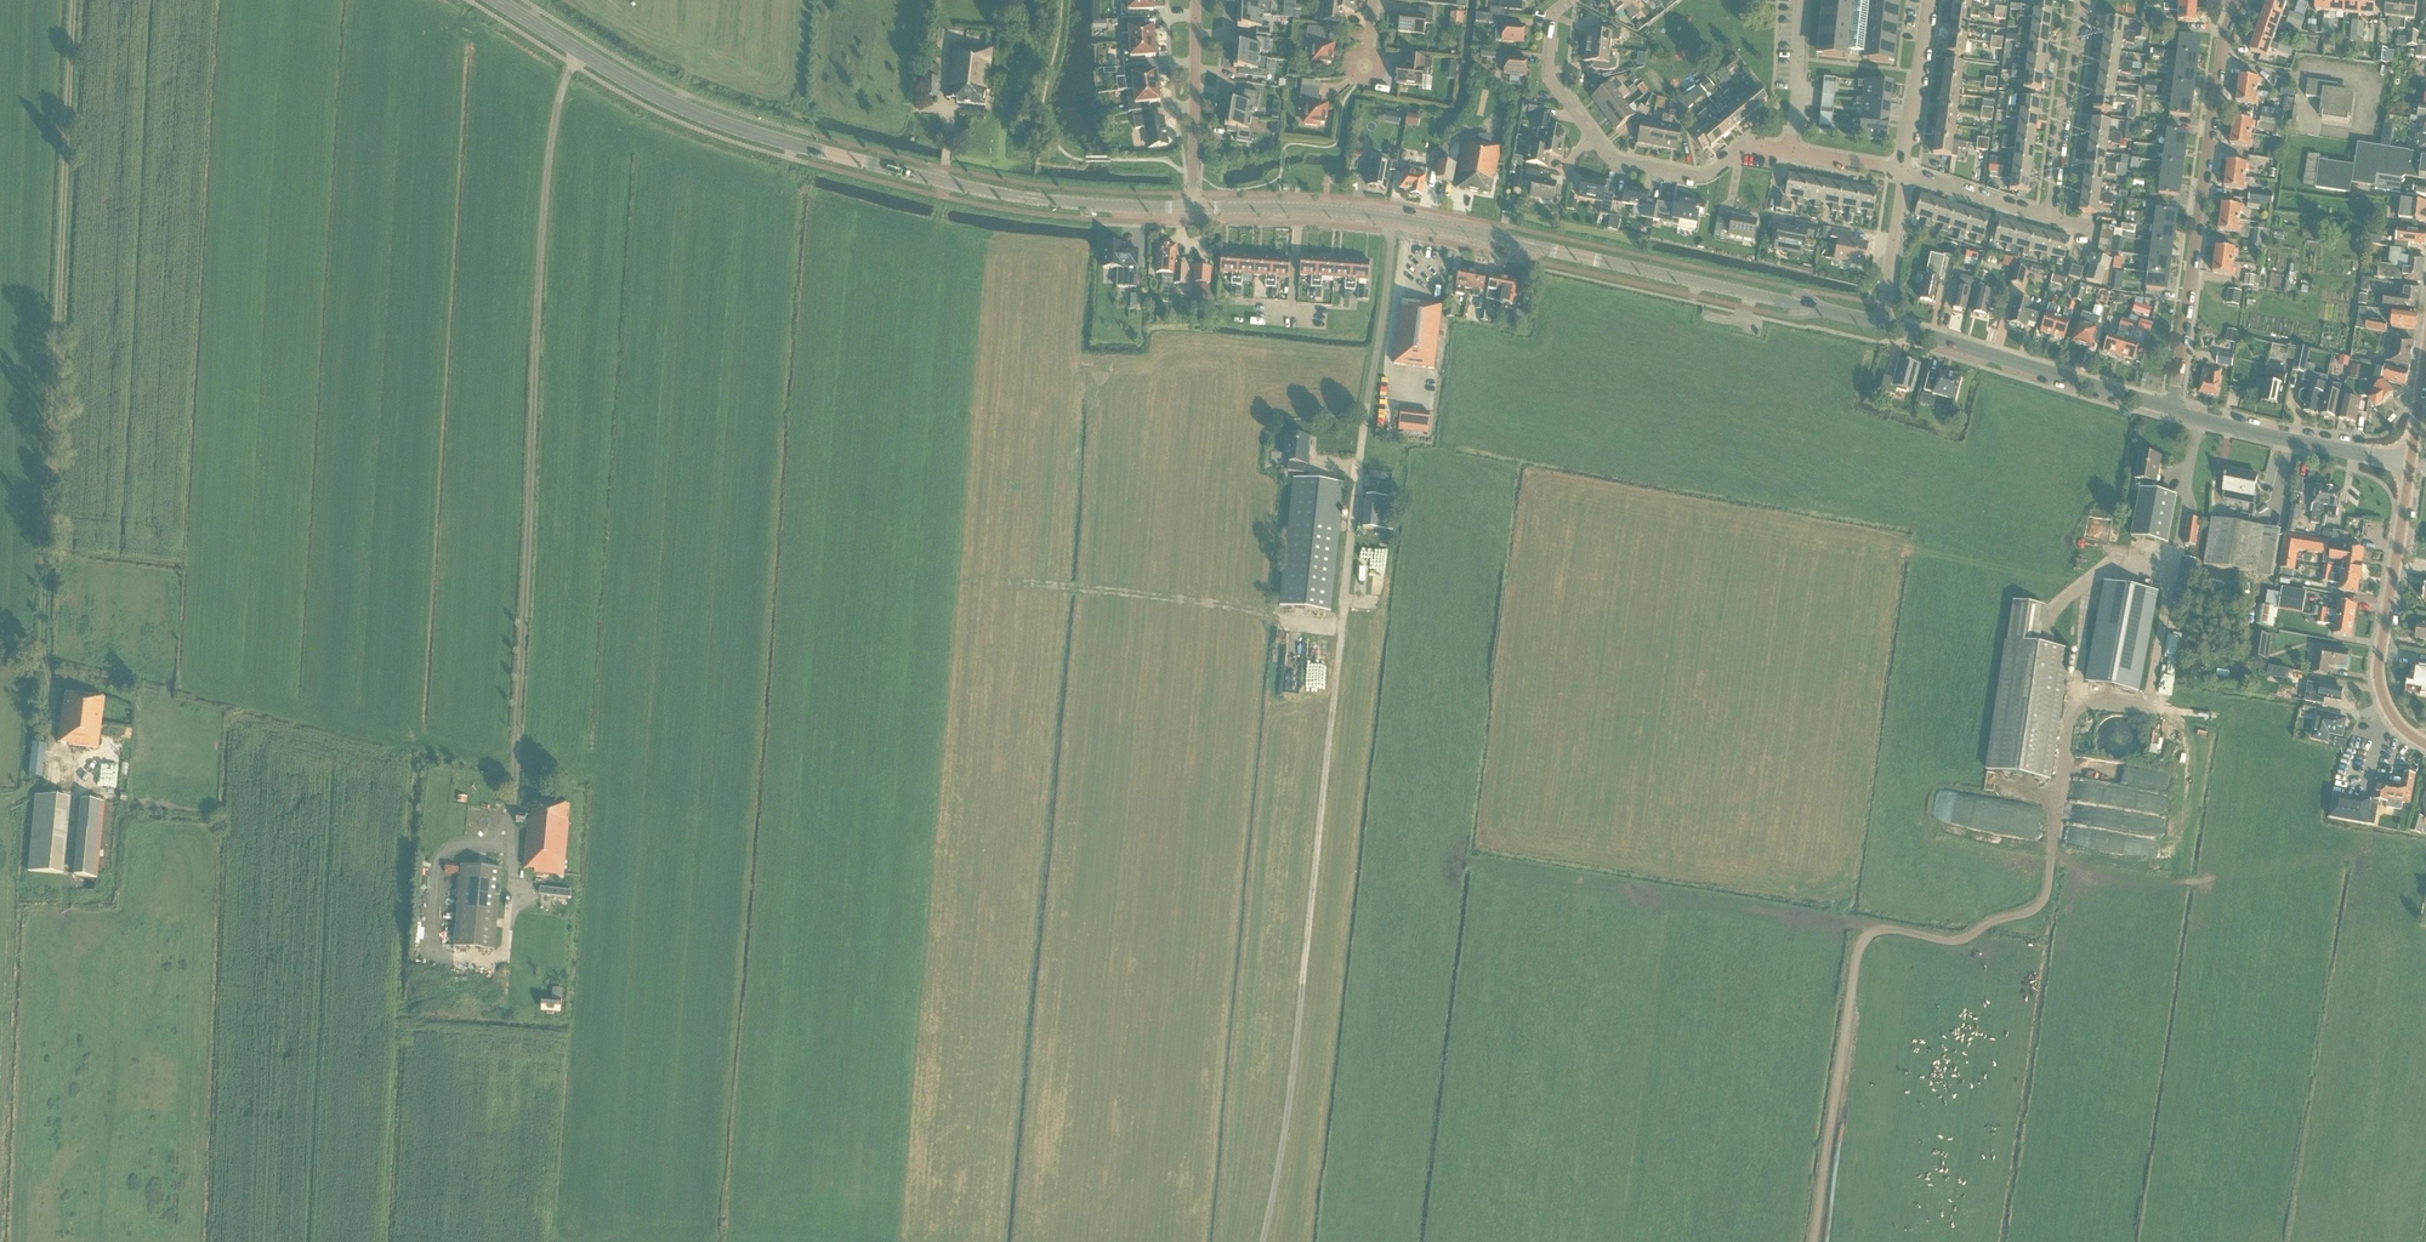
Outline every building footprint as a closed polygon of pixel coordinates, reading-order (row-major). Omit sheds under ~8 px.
[(1153,0),(1128,0),(1128,5),(1121,5),(1121,19),(1139,18),(1139,11),(1153,11),(1153,0)] [(1238,14),(1263,16),(1271,16),(1272,0),(1258,0),(1258,3),(1239,2),(1238,14)] [(1331,4),(1324,3),(1323,16),(1322,21),(1343,23),(1345,11),(1354,12),(1356,0),(1332,0),(1331,4)] [(1490,15),(1504,16),(1505,9),(1521,10),(1522,0),(1501,0),(1500,8),(1490,7),(1490,15)] [(1636,17),(1623,0),(1604,0),(1616,16),(1625,9),(1628,14),(1627,15),(1631,20),(1636,17)] [(1637,0),(1623,0),(1636,17),(1640,13),(1636,8),(1636,9),(1632,4),(1637,0)] [(1819,47),(1822,47),(1821,55),(1847,58),(1848,53),(1863,55),(1863,59),(1889,62),(1889,54),(1893,55),(1899,0),(1824,0),(1819,47)] [(1972,0),(1953,0),(1952,7),(1976,10),(1977,4),(1971,3),(1972,0)] [(2020,11),(2051,15),(2053,0),(2035,0),(2033,9),(2029,8),(2029,7),(2021,5),(2020,11)] [(2265,10),(2282,16),(2287,2),(2281,0),(2268,0),(2265,10)] [(2289,18),(2303,23),(2305,18),(2304,17),(2308,3),(2299,0),(2294,14),(2291,13),(2289,18)] [(2330,12),(2332,0),(2317,0),(2316,11),(2330,12)] [(2345,14),(2346,0),(2332,0),(2330,12),(2345,14)] [(2359,15),(2360,0),(2346,0),(2345,14),(2353,14),(2351,36),(2357,37),(2358,21),(2359,21),(2359,15)] [(2359,15),(2374,16),(2375,0),(2360,0),(2359,15)] [(2402,1),(2395,0),(2387,0),(2386,17),(2389,17),(2388,29),(2400,30),(2402,1)] [(2416,2),(2402,1),(2400,30),(2405,30),(2406,19),(2415,20),(2416,2)] [(2178,6),(2178,5),(2164,4),(2164,10),(2178,11),(2177,21),(2194,22),(2195,7),(2178,6)] [(1976,16),(1976,10),(1952,7),(1950,22),(1968,24),(1970,15),(1976,16)] [(1418,16),(1400,14),(1398,32),(1423,34),(1425,24),(1432,25),(1434,10),(1419,9),(1418,16)] [(2282,16),(2265,10),(2260,23),(2277,29),(2282,16)] [(2051,15),(2020,11),(2019,17),(2028,18),(2028,17),(2032,17),(2031,28),(2049,30),(2051,15)] [(1451,12),(1450,27),(1463,28),(1464,14),(1464,13),(1451,12)] [(1263,16),(1238,14),(1237,27),(1257,28),(1256,35),(1270,36),(1270,28),(1262,28),(1263,16)] [(1490,15),(1489,24),(1496,24),(1495,41),(1502,41),(1523,43),(1525,26),(1508,25),(1509,16),(1504,16),(1490,15)] [(2167,18),(2152,16),(2151,25),(2165,27),(2167,18)] [(2303,23),(2289,18),(2287,24),(2301,29),(2303,23)] [(2106,19),(2104,35),(2135,39),(2136,33),(2127,32),(2127,33),(2122,33),(2124,21),(2106,19)] [(1129,34),(1130,43),(1155,41),(1154,26),(1139,27),(1139,20),(1121,21),(1122,34),(1129,34)] [(1105,33),(1105,22),(1091,22),(1091,34),(1105,33)] [(1966,40),(1968,24),(1950,22),(1948,37),(1966,40)] [(2260,23),(2255,37),(2272,43),(2273,42),(2277,29),(2260,23)] [(1325,45),(1326,29),(1308,27),(1305,50),(1313,51),(1312,64),(1323,66),(1323,63),(1330,64),(1332,46),(1325,45)] [(1587,32),(1585,47),(1610,50),(1611,40),(1619,41),(1620,31),(1612,28),(1602,27),(1601,34),(1587,32)] [(2016,42),(2047,46),(2049,30),(2031,28),(2029,39),(2025,38),(2025,37),(2017,36),(2016,42)] [(2148,31),(2136,29),(2135,38),(2147,40),(2148,31)] [(2409,37),(2399,37),(2399,45),(2418,46),(2419,33),(2410,32),(2409,37)] [(2104,35),(2102,50),(2120,52),(2121,41),(2126,42),(2125,43),(2134,45),(2135,39),(2104,35)] [(1964,55),(1966,40),(1948,37),(1946,53),(1964,55)] [(2177,53),(2197,55),(2199,39),(2179,37),(2177,53)] [(2291,56),(2293,50),(2279,45),(2280,45),(2273,42),(2272,43),(2255,37),(2250,51),(2267,57),(2270,49),(2291,56)] [(1236,44),(1235,56),(1259,58),(1260,52),(1268,52),(1270,39),(1256,38),(1255,46),(1236,44)] [(2279,45),(2293,50),(2295,45),(2281,40),(2280,45),(2279,45)] [(1155,41),(1130,43),(1130,57),(1123,57),(1124,66),(1142,64),(1141,57),(1156,56),(1155,41)] [(1987,57),(1988,43),(1980,42),(1978,55),(1987,57)] [(2045,61),(2047,46),(2016,42),(2015,47),(2024,49),(2024,47),(2028,47),(2027,58),(2045,61)] [(990,91),(994,47),(952,44),(947,99),(957,100),(957,103),(985,106),(986,91),(990,91)] [(2418,46),(2416,57),(2425,58),(2425,47),(2418,46)] [(1610,50),(1585,47),(1583,61),(1598,63),(1597,70),(1607,71),(1616,69),(1617,60),(1609,59),(1610,50)] [(1506,50),(1482,48),(1481,57),(1505,59),(1506,50)] [(2164,50),(2154,49),(2152,57),(2162,58),(2164,50)] [(2120,52),(2102,50),(2099,65),(2130,69),(2131,63),(2123,62),(2123,64),(2118,63),(2120,52)] [(2197,55),(2177,53),(2175,68),(2194,71),(2197,55)] [(1259,58),(1235,56),(1234,68),(1253,70),(1252,77),(1266,79),(1268,59),(1259,58)] [(1526,76),(1527,59),(1506,57),(1504,74),(1510,75),(1509,82),(1519,82),(1520,76),(1526,76)] [(1740,62),(1736,57),(1725,66),(1729,72),(1735,68),(1734,66),(1740,62)] [(2045,61),(2027,58),(2025,69),(2021,69),(2021,67),(2013,66),(2012,72),(2043,76),(2045,61)] [(1416,68),(1398,66),(1397,84),(1421,86),(1423,76),(1430,77),(1432,62),(1417,60),(1416,68)] [(1945,62),(1943,78),(1961,80),(1963,65),(1945,62)] [(940,66),(928,65),(927,77),(926,77),(925,96),(939,97),(941,77),(940,77),(940,66)] [(2130,69),(2099,65),(2097,80),(2115,82),(2117,72),(2121,72),(2121,74),(2130,75),(2130,69)] [(1125,77),(1117,78),(1118,91),(1134,89),(1159,86),(1157,71),(1143,73),(1142,66),(1124,68),(1125,77)] [(2175,68),(2173,83),(2192,86),(2194,71),(2175,68)] [(2043,76),(2012,72),(2011,78),(2020,79),(2020,77),(2024,78),(2023,89),(2041,91),(2043,76)] [(1751,88),(1743,94),(1756,110),(1767,101),(1746,75),(1742,79),(1746,84),(1747,83),(1751,88)] [(2240,76),(2238,89),(2257,91),(2258,85),(2261,85),(2262,79),(2259,79),(2259,78),(2240,76)] [(2289,78),(2277,76),(2276,84),(2288,86),(2289,78)] [(1298,79),(1288,78),(1287,88),(1297,89),(1298,79)] [(1961,80),(1943,78),(1941,93),(1959,95),(1961,80)] [(1714,86),(1708,79),(1701,85),(1707,93),(1714,86)] [(1302,80),(1301,87),(1299,110),(1307,111),(1305,125),(1316,126),(1316,124),(1324,124),(1326,106),(1318,105),(1320,89),(1317,89),(1317,82),(1302,80)] [(2115,82),(2097,80),(2095,95),(2126,99),(2127,94),(2118,92),(2118,94),(2114,93),(2115,82)] [(2356,93),(2337,90),(2338,85),(2308,80),(2306,96),(2325,99),(2322,118),(2348,122),(2349,119),(2352,119),(2356,93)] [(1891,84),(1858,81),(1858,87),(1866,88),(1864,100),(1889,102),(1891,84)] [(1600,108),(1626,89),(1624,86),(1616,91),(1610,83),(1592,98),(1600,108)] [(1649,90),(1644,83),(1638,88),(1644,95),(1649,90)] [(2192,86),(2173,83),(2171,99),(2190,101),(2192,86)] [(1135,98),(1127,99),(1129,112),(1147,110),(1146,103),(1160,102),(1159,86),(1134,89),(1135,98)] [(1705,95),(1698,87),(1688,95),(1695,103),(1705,95)] [(1600,108),(1608,119),(1626,105),(1622,100),(1630,94),(1626,89),(1600,108)] [(2257,91),(2238,89),(2236,102),(2255,104),(2258,104),(2259,99),(2256,98),(2257,91)] [(1728,90),(1724,94),(1744,119),(1756,110),(1743,94),(1735,101),(1731,96),(1732,95),(1728,90)] [(1229,101),(1227,114),(1251,118),(1252,109),(1257,110),(1260,94),(1245,91),(1243,99),(1233,97),(1233,98),(1234,98),(1233,102),(1229,101)] [(1998,91),(1997,105),(2004,106),(2004,98),(2013,98),(2014,91),(1998,91)] [(1959,95),(1941,93),(1939,108),(1957,111),(1959,95)] [(1728,107),(1720,113),(1733,129),(1744,119),(1724,94),(1719,98),(1723,103),(1724,102),(1728,107)] [(2126,99),(2095,95),(2093,111),(2111,113),(2113,102),(2117,103),(2117,104),(2125,105),(2126,99)] [(1693,104),(1686,96),(1680,101),(1687,109),(1693,104)] [(1864,100),(1856,99),(1856,105),(1864,106),(1862,118),(1887,120),(1889,102),(1864,100)] [(2007,107),(2006,112),(2038,117),(2040,101),(2021,99),(2020,110),(2015,109),(2016,108),(2007,107)] [(2188,117),(2190,101),(2171,99),(2169,114),(2188,117)] [(2136,101),(2127,100),(2125,110),(2135,112),(2136,101)] [(1543,114),(1545,104),(1530,102),(1528,112),(1543,114)] [(1646,115),(1650,109),(1641,104),(1638,110),(1646,115)] [(1626,105),(1608,119),(1616,130),(1635,115),(1626,105)] [(2424,118),(2425,118),(2425,107),(2419,106),(2418,117),(2424,118)] [(1957,111),(1939,108),(1937,123),(1955,126),(1957,111)] [(1706,109),(1701,113),(1722,138),(1733,129),(1720,113),(1715,118),(1711,113),(1710,114),(1706,109)] [(1149,111),(1133,114),(1135,129),(1146,127),(1149,148),(1167,145),(1163,118),(1150,120),(1149,111)] [(2019,118),(2017,129),(2035,132),(2038,117),(2006,112),(2006,118),(2014,119),(2014,118),(2019,118)] [(1418,115),(1408,113),(1406,123),(1416,125),(1418,115)] [(1722,138),(1701,113),(1697,116),(1701,121),(1702,121),(1706,125),(1698,132),(1699,133),(1693,138),(1703,150),(1709,145),(1711,147),(1722,138)] [(1251,118),(1227,114),(1225,127),(1229,127),(1228,131),(1227,131),(1227,132),(1237,134),(1236,141),(1252,144),(1254,128),(1249,127),(1251,118)] [(2284,117),(2263,114),(2261,123),(2283,126),(2284,117)] [(1655,123),(1651,146),(1664,148),(1670,116),(1663,115),(1661,124),(1655,123)] [(1557,119),(1538,116),(1535,129),(1538,130),(1536,139),(1543,140),(1564,144),(1566,130),(1556,128),(1557,119)] [(1670,116),(1664,148),(1677,151),(1681,128),(1671,126),(1673,117),(1670,116)] [(1887,120),(1862,118),(1861,130),(1853,129),(1852,135),(1885,138),(1887,120)] [(2424,118),(2421,135),(2419,134),(2416,136),(2415,143),(2417,146),(2419,146),(2419,148),(2425,149),(2425,118),(2424,118)] [(2234,119),(2232,132),(2251,134),(2252,127),(2255,128),(2256,122),(2253,122),(2253,121),(2234,119)] [(1637,143),(1651,146),(1655,123),(1642,120),(1637,143)] [(2089,135),(2120,140),(2121,134),(2113,133),(2112,134),(2108,134),(2110,123),(2092,120),(2089,135)] [(1282,123),(1272,122),(1270,135),(1280,137),(1282,123)] [(1955,126),(1937,123),(1935,138),(1953,141),(1955,126)] [(2282,128),(2275,127),(2273,137),(2281,138),(2282,128)] [(2035,132),(2017,129),(2016,140),(2011,140),(2012,138),(2003,137),(2002,143),(2033,147),(2035,132)] [(2165,147),(2184,150),(2186,134),(2167,131),(2165,147)] [(2251,134),(2232,132),(2230,144),(2249,147),(2250,147),(2252,147),(2253,141),(2250,141),(2251,134)] [(2087,150),(2105,153),(2107,142),(2111,143),(2111,145),(2119,146),(2119,147),(2126,148),(2127,141),(2120,140),(2089,135),(2087,150)] [(1953,141),(1935,138),(1932,154),(1956,157),(1958,148),(1965,149),(1966,143),(1953,141)] [(1466,139),(1456,188),(1490,195),(1494,176),(1495,176),(1501,146),(1466,139)] [(1564,144),(1543,140),(1536,139),(1535,147),(1529,146),(1525,163),(1547,167),(1549,155),(1561,158),(1564,144)] [(2015,149),(2013,160),(2031,162),(2033,147),(2002,143),(2002,149),(2010,150),(2010,148),(2015,149)] [(2304,186),(2350,192),(2351,183),(2376,186),(2375,189),(2400,192),(2402,179),(2405,177),(2425,180),(2425,154),(2409,152),(2409,151),(2358,143),(2355,165),(2320,160),(2321,156),(2309,154),(2304,186)] [(2165,147),(2162,162),(2182,165),(2184,150),(2165,147)] [(1370,176),(1368,186),(1386,190),(1390,170),(1396,171),(1400,152),(1389,150),(1387,157),(1371,153),(1367,175),(1370,176)] [(2085,166),(2116,170),(2117,164),(2108,163),(2108,165),(2104,164),(2105,153),(2087,150),(2085,166)] [(1524,159),(1514,157),(1513,164),(1523,166),(1524,159)] [(2031,162),(2013,160),(2012,171),(2007,170),(2008,168),(1990,166),(1989,172),(1998,173),(2029,177),(2031,162)] [(1439,161),(1436,178),(1453,182),(1456,164),(1439,161)] [(2228,161),(2226,174),(2245,177),(2246,170),(2249,171),(2250,165),(2247,164),(2228,161)] [(2182,165),(2162,162),(2160,178),(2180,180),(2182,165)] [(1427,169),(1408,165),(1406,172),(1404,172),(1400,189),(1411,191),(1410,194),(1421,196),(1426,176),(1427,169)] [(2083,181),(2101,184),(2102,173),(2107,173),(2107,175),(2115,176),(2116,170),(2085,166),(2083,181)] [(1526,171),(1518,169),(1514,188),(1522,190),(1526,171)] [(1553,201),(1556,183),(1540,180),(1541,173),(1527,170),(1525,177),(1534,179),(1530,196),(1553,201)] [(2029,177),(1998,173),(1998,179),(2006,180),(2006,178),(2011,179),(2009,190),(2027,193),(2029,177)] [(1797,205),(1802,206),(1804,198),(1803,198),(1807,177),(1790,174),(1786,195),(1798,197),(1797,205)] [(2245,177),(2226,174),(2225,187),(2244,190),(2244,189),(2247,190),(2247,184),(2244,184),(2245,177)] [(1825,180),(1807,177),(1803,198),(1804,198),(1816,201),(1814,208),(1820,209),(1821,202),(1825,180)] [(2177,196),(2180,180),(2160,178),(2158,194),(2177,196)] [(2145,180),(2135,179),(2134,186),(2144,188),(2145,180)] [(1607,181),(1606,184),(1582,180),(1579,195),(1602,200),(1600,214),(1610,216),(1614,195),(1617,182),(1607,181)] [(1842,184),(1825,180),(1821,202),(1833,204),(1832,211),(1837,212),(1838,205),(1842,184)] [(2081,196),(2111,201),(2112,194),(2104,193),(2104,195),(2099,194),(2101,184),(2083,181),(2081,196)] [(1838,205),(1850,207),(1849,214),(1854,215),(1856,208),(1855,208),(1859,187),(1842,184),(1838,205)] [(2415,184),(2414,188),(2408,187),(2407,194),(2425,197),(2425,185),(2415,184)] [(1855,208),(1856,208),(1868,210),(1866,218),(1872,219),(1877,190),(1859,187),(1855,208)] [(2126,196),(2127,188),(2120,187),(2119,195),(2126,196)] [(1643,217),(1654,220),(1657,204),(1657,203),(1647,201),(1649,192),(1625,188),(1622,203),(1645,208),(1643,217)] [(2274,194),(2251,191),(2248,208),(2260,209),(2261,202),(2273,203),(2274,194)] [(1775,209),(1783,210),(1786,197),(1778,195),(1775,209)] [(1932,221),(1938,200),(1921,195),(1915,215),(1927,219),(1925,226),(1930,228),(1932,221)] [(2111,206),(2111,201),(2081,196),(2078,211),(2096,214),(2098,203),(2102,203),(2102,205),(2111,206)] [(1657,204),(1654,220),(1662,221),(1662,223),(1678,226),(1680,219),(1697,223),(1699,213),(1703,214),(1705,203),(1680,198),(1678,208),(1665,206),(1657,204)] [(1949,226),(1955,205),(1938,200),(1932,221),(1944,225),(1942,232),(1947,233),(1949,226)] [(2402,200),(2399,219),(2402,219),(2401,229),(2418,231),(2419,221),(2425,222),(2425,203),(2402,200)] [(2222,204),(2221,217),(2240,220),(2241,213),(2244,213),(2244,207),(2241,207),(2222,204)] [(1966,231),(1972,211),(1955,205),(1949,226),(1961,230),(1959,237),(1964,238),(1966,231)] [(2156,210),(2154,226),(2173,229),(2175,213),(2156,210)] [(1989,216),(1972,211),(1966,231),(1978,235),(1975,242),(1981,244),(1989,216)] [(2124,222),(2135,223),(2137,212),(2125,211),(2124,222)] [(1753,240),(1757,220),(1733,216),(1733,214),(1725,212),(1721,231),(1729,233),(1729,235),(1753,240)] [(1609,228),(1618,230),(1620,218),(1611,216),(1609,228)] [(2240,220),(2221,217),(2219,230),(2238,233),(2238,232),(2241,233),(2242,227),(2239,226),(2240,220)] [(2011,253),(2012,246),(2012,245),(2017,224),(2000,220),(1995,241),(2007,244),(2005,251),(2011,253)] [(1813,237),(1815,225),(1795,222),(1794,230),(1778,227),(1774,249),(1803,254),(1806,236),(1813,237)] [(2122,222),(2121,230),(2121,231),(2134,232),(2135,223),(2124,222),(2122,222)] [(2012,245),(2012,246),(2024,249),(2022,256),(2028,257),(2029,250),(2035,229),(2017,224),(2012,245)] [(2114,227),(2102,225),(2100,231),(2113,234),(2114,227)] [(2173,229),(2154,226),(2152,242),(2171,244),(2173,229)] [(1831,228),(1824,227),(1822,238),(1829,240),(1831,228)] [(2264,229),(2255,228),(2253,244),(2262,245),(2264,229)] [(2046,254),(2052,233),(2035,229),(2029,250),(2042,253),(2040,260),(2045,261),(2047,254),(2046,254)] [(2398,229),(2395,248),(2408,250),(2409,243),(2425,245),(2425,233),(2398,229)] [(1863,265),(1867,245),(1846,241),(1848,233),(1833,230),(1832,238),(1839,240),(1835,260),(1863,265)] [(2113,234),(2100,231),(2099,238),(2112,240),(2113,234)] [(2069,238),(2052,233),(2046,254),(2047,254),(2058,257),(2057,264),(2062,266),(2069,238)] [(2382,237),(2368,235),(2367,244),(2381,246),(2382,237)] [(2112,240),(2099,238),(2098,245),(2111,247),(2112,240)] [(2150,257),(2169,260),(2171,244),(2152,242),(2150,257)] [(1125,244),(1103,243),(1103,269),(1117,269),(1117,287),(1137,288),(1137,268),(1138,268),(1139,249),(1125,248),(1125,244)] [(1956,257),(1959,246),(1949,243),(1946,255),(1956,257)] [(1177,246),(1158,244),(1157,259),(1164,259),(1163,278),(1175,279),(1174,283),(1187,284),(1188,266),(1179,266),(1180,260),(1176,260),(1177,246)] [(2111,247),(2098,245),(2097,252),(2109,254),(2111,247)] [(2241,254),(2254,256),(2255,248),(2242,246),(2241,254)] [(2217,247),(2215,260),(2234,262),(2235,256),(2238,256),(2239,250),(2236,250),(2236,249),(2217,247)] [(2410,256),(2410,250),(2391,248),(2389,266),(2380,265),(2378,277),(2422,283),(2425,258),(2410,256)] [(1979,252),(1968,249),(1966,257),(1977,260),(1979,252)] [(1237,285),(1239,255),(1222,253),(1220,272),(1232,273),(1231,284),(1237,285)] [(1928,273),(1927,277),(1925,277),(1920,299),(1934,303),(1945,258),(1931,254),(1926,273),(1928,273)] [(2108,269),(2111,260),(2092,254),(2089,263),(2091,264),(2086,278),(2101,283),(2106,268),(2108,269)] [(1256,256),(1239,255),(1237,285),(1242,285),(1243,274),(1254,275),(1256,256)] [(1273,257),(1256,256),(1254,275),(1266,276),(1265,287),(1270,287),(1273,257)] [(1316,287),(1319,257),(1301,256),(1300,275),(1312,276),(1311,287),(1316,287)] [(1290,259),(1273,257),(1270,287),(1276,288),(1276,277),(1289,278),(1290,259)] [(1335,259),(1319,257),(1316,287),(1321,288),(1322,277),(1334,278),(1335,259)] [(2017,260),(2005,257),(2003,265),(2015,268),(2012,283),(2022,285),(2027,268),(2016,266),(2017,260)] [(2121,269),(2122,258),(2114,257),(2112,268),(2121,269)] [(2148,272),(2167,275),(2169,260),(2150,257),(2148,272)] [(1352,260),(1335,259),(1334,278),(1346,279),(1345,290),(1350,290),(1352,260)] [(1370,261),(1352,260),(1350,290),(1355,290),(1356,279),(1368,280),(1370,261)] [(2234,262),(2215,260),(2213,273),(2232,275),(2235,275),(2236,269),(2233,269),(2234,262)] [(2031,271),(2041,274),(2048,268),(2032,264),(2031,271)] [(2080,281),(2083,270),(2072,266),(2068,277),(2080,281)] [(1211,268),(1195,267),(1194,282),(1210,283),(1211,268)] [(1469,289),(1473,271),(1459,268),(1453,267),(1451,281),(1457,282),(1456,286),(1458,287),(1457,293),(1464,294),(1466,288),(1469,289)] [(2064,285),(2067,274),(2053,270),(2050,281),(2064,285)] [(1486,273),(1473,271),(1469,289),(1474,290),(1473,296),(1479,298),(1481,291),(1483,292),(1486,273)] [(1984,286),(1988,273),(1980,271),(1976,284),(1984,286)] [(2167,275),(2148,272),(2145,288),(2165,291),(2167,275)] [(1501,295),(1504,277),(1491,274),(1486,300),(1500,302),(1501,295)] [(2256,275),(2247,274),(2245,285),(2254,286),(2256,275)] [(1961,275),(1960,279),(1958,287),(1957,287),(1952,308),(1965,311),(1972,284),(1975,285),(1977,279),(1961,275)] [(1518,280),(1504,277),(1501,295),(1500,302),(1513,304),(1514,298),(1518,280)] [(2370,278),(2362,278),(2362,290),(2369,291),(2370,278)] [(2113,288),(2121,289),(2122,280),(2114,279),(2113,288)] [(2400,297),(2420,299),(2421,287),(2402,284),(2400,297)] [(1982,287),(1979,287),(1973,313),(1977,314),(1977,316),(1982,317),(1983,316),(1987,317),(1988,309),(1995,311),(1999,294),(1993,293),(1994,288),(1988,287),(1987,288),(1982,287)] [(2085,290),(2077,287),(2074,299),(2082,301),(2085,290)] [(2095,300),(2103,302),(2102,306),(2110,309),(2114,294),(2098,289),(2095,300)] [(2242,291),(2229,289),(2227,304),(2240,306),(2242,291)] [(1229,293),(1216,293),(1216,307),(1230,306),(1229,293)] [(2359,295),(2359,304),(2368,305),(2368,295),(2359,295)] [(2418,311),(2420,299),(2400,297),(2385,295),(2383,306),(2418,311)] [(2040,332),(2052,335),(2057,318),(2052,316),(2053,313),(2054,314),(2056,306),(2058,299),(2051,297),(2046,311),(2040,332)] [(2032,307),(2032,304),(2013,299),(2008,322),(2026,327),(2027,322),(2039,325),(2042,309),(2032,307)] [(1434,370),(1442,306),(1411,302),(1411,307),(1401,306),(1394,365),(1434,370)] [(2057,318),(2052,335),(2064,339),(2070,318),(2070,319),(2073,311),(2075,304),(2068,302),(2066,309),(2065,309),(2063,316),(2062,316),(2062,319),(2057,318)] [(2132,304),(2131,313),(2150,315),(2151,306),(2132,304)] [(1490,309),(1483,307),(1481,319),(1488,321),(1490,309)] [(1504,309),(1503,315),(1513,318),(1514,312),(1504,309)] [(2078,324),(2073,342),(2090,347),(2096,329),(2095,329),(2096,327),(2097,327),(2100,318),(2082,312),(2079,321),(2080,322),(2080,324),(2078,324)] [(2416,330),(2418,315),(2393,312),(2392,327),(2416,330)] [(2122,319),(2120,326),(2126,328),(2128,321),(2122,319)] [(2388,323),(2368,320),(2367,329),(2386,332),(2388,323)] [(2126,328),(2133,330),(2134,330),(2136,323),(2128,321),(2126,328)] [(2126,328),(2120,326),(2117,336),(2108,333),(2102,351),(2118,356),(2126,328)] [(2130,340),(2133,330),(2126,328),(2118,356),(2133,360),(2139,343),(2130,340)] [(2238,331),(2229,329),(2226,341),(2236,343),(2238,331)] [(2387,366),(2409,373),(2410,366),(2415,341),(2391,337),(2386,362),(2387,362),(2385,367),(2387,366)] [(2235,355),(2220,353),(2218,364),(2234,367),(2235,355)] [(2310,357),(2296,354),(2293,370),(2306,373),(2310,357)] [(2338,366),(2349,368),(2351,358),(2340,356),(2338,366)] [(1912,391),(1919,365),(1899,360),(1894,380),(1884,377),(1880,391),(1895,395),(1897,387),(1912,391)] [(2405,387),(2409,373),(2387,366),(2385,367),(2382,380),(2373,378),(2372,380),(2384,383),(2385,382),(2405,387)] [(2204,369),(2202,379),(2200,392),(2218,395),(2220,382),(2221,372),(2204,369)] [(2285,386),(2287,374),(2267,369),(2265,381),(2264,381),(2260,402),(2280,406),(2285,386)] [(1932,393),(1954,400),(1961,377),(1938,371),(1936,377),(1928,374),(1924,391),(1932,393)] [(2384,384),(2384,383),(2372,380),(2371,384),(2369,401),(2371,400),(2376,408),(2383,402),(2383,403),(2393,395),(2397,400),(2403,395),(2404,389),(2384,384)] [(2310,381),(2308,391),(2305,390),(2302,391),(2300,394),(2299,397),(2300,400),(2303,402),(2306,403),(2304,412),(2316,414),(2321,393),(2325,394),(2327,385),(2310,381)] [(2370,383),(2363,383),(2362,395),(2369,396),(2370,383)] [(2342,386),(2334,384),(2333,392),(2327,390),(2321,415),(2335,418),(2342,386)] [(1935,396),(1922,392),(1920,400),(1933,404),(1935,396)] [(2360,401),(2348,398),(2343,397),(2339,419),(2356,423),(2360,401)] [(1428,433),(1430,414),(1401,410),(1399,429),(1428,433)] [(2379,428),(2381,414),(2374,413),(2372,427),(2379,428)] [(1308,464),(1309,454),(1307,453),(1309,437),(1287,435),(1285,452),(1290,453),(1289,461),(1288,471),(1305,473),(1306,464),(1308,464)] [(2168,543),(2177,495),(2152,491),(2154,482),(2157,483),(2162,456),(2141,453),(2136,479),(2144,480),(2143,489),(2141,488),(2132,537),(2168,543)] [(2254,497),(2258,475),(2248,473),(2248,475),(2228,471),(2224,489),(2225,489),(2223,499),(2255,506),(2257,497),(2254,497)] [(1330,611),(1344,483),(1294,478),(1280,606),(1330,611)] [(2324,514),(2329,489),(2317,486),(2314,504),(2312,512),(2313,512),(2311,522),(2320,524),(2322,514),(2324,514)] [(2342,491),(2329,489),(2324,514),(2337,517),(2338,509),(2342,491)] [(1392,532),(1395,499),(1366,496),(1363,528),(1392,532)] [(2303,508),(2293,506),(2288,532),(2296,533),(2299,519),(2301,520),(2303,508)] [(2088,518),(2087,536),(2100,536),(2100,542),(2110,542),(2110,519),(2088,518)] [(2195,546),(2199,520),(2189,519),(2185,545),(2195,546)] [(2255,573),(2254,575),(2271,578),(2279,529),(2262,526),(2212,519),(2204,565),(2255,573)] [(2344,533),(2333,531),(2332,539),(2343,541),(2344,533)] [(2327,554),(2329,540),(2285,533),(2280,568),(2282,568),(2281,575),(2294,577),(2295,570),(2298,550),(2327,554)] [(2335,561),(2342,562),(2343,560),(2362,563),(2364,550),(2346,547),(2345,551),(2333,549),(2332,555),(2326,554),(2324,563),(2335,565),(2335,561)] [(1357,551),(1356,574),(1369,575),(1369,552),(1357,551)] [(2186,607),(2197,560),(2184,557),(2173,604),(2186,607)] [(2323,573),(2360,579),(2361,579),(2364,564),(2362,564),(2362,563),(2343,560),(2342,562),(2343,563),(2342,569),(2333,567),(2333,566),(2324,565),(2323,573)] [(2235,597),(2239,577),(2207,571),(2203,590),(2235,597)] [(2357,593),(2360,579),(2323,573),(2322,581),(2330,582),(2340,584),(2339,590),(2357,593)] [(2292,578),(2282,576),(2281,583),(2290,585),(2292,578)] [(2108,583),(2089,682),(2137,691),(2156,592),(2108,583)] [(2307,592),(2283,588),(2279,608),(2303,612),(2307,592)] [(1370,590),(1370,600),(1380,600),(1380,590),(1370,590)] [(2278,594),(2266,592),(2263,607),(2275,609),(2278,594)] [(2013,601),(1987,770),(2048,779),(2067,650),(2038,645),(2044,606),(2013,601)] [(2318,616),(2354,621),(2357,605),(2338,602),(2337,611),(2320,608),(2319,608),(2311,607),(2310,614),(2318,615),(2318,616)] [(2263,607),(2258,606),(2255,625),(2274,629),(2277,610),(2275,609),(2263,607)] [(2352,637),(2354,621),(2318,616),(2317,623),(2326,624),(2335,626),(2333,634),(2352,637)] [(2419,625),(2416,639),(2425,641),(2425,626),(2419,625)] [(2347,667),(2349,652),(2337,650),(2337,649),(2318,645),(2314,673),(2327,675),(2328,666),(2335,667),(2335,665),(2347,667)] [(1306,663),(1323,662),(1323,651),(1306,651),(1306,663)] [(2199,671),(2201,661),(2190,659),(2187,678),(2197,679),(2198,671),(2199,671)] [(2414,666),(2411,680),(2409,680),(2409,682),(2407,683),(2406,687),(2408,689),(2408,691),(2419,693),(2425,695),(2425,668),(2414,666)] [(2269,668),(2267,680),(2288,683),(2290,672),(2269,668)] [(2343,689),(2313,684),(2308,683),(2305,701),(2324,705),(2325,699),(2341,701),(2343,689)] [(63,706),(62,706),(58,742),(68,744),(68,745),(98,749),(104,698),(65,693),(63,706)] [(2109,700),(2109,708),(2123,709),(2123,700),(2109,700)] [(2317,705),(2305,702),(2304,710),(2316,713),(2317,705)] [(2342,736),(2345,719),(2319,713),(2313,739),(2327,742),(2328,733),(2342,736)] [(2353,751),(2359,753),(2363,743),(2357,741),(2353,751)] [(42,773),(43,746),(29,746),(29,773),(42,773)] [(2380,800),(2388,802),(2387,808),(2390,808),(2401,810),(2403,802),(2410,803),(2415,775),(2405,773),(2403,785),(2377,781),(2374,799),(2334,793),(2330,817),(2375,825),(2380,800)] [(92,777),(91,795),(116,796),(117,778),(92,777)] [(61,874),(68,798),(35,795),(28,871),(61,874)] [(103,802),(82,799),(75,875),(96,877),(103,802)] [(529,815),(517,814),(516,823),(528,824),(524,869),(534,870),(534,872),(565,875),(569,822),(570,805),(530,802),(529,815)] [(2425,833),(2425,831),(2425,818),(2415,815),(2410,830),(2422,834),(2422,832),(2425,833)] [(494,950),(502,868),(462,864),(454,946),(494,950)] [(569,898),(570,891),(541,888),(540,895),(569,898)] [(550,1010),(557,1010),(558,1005),(566,1005),(566,993),(550,992),(550,1010)]
